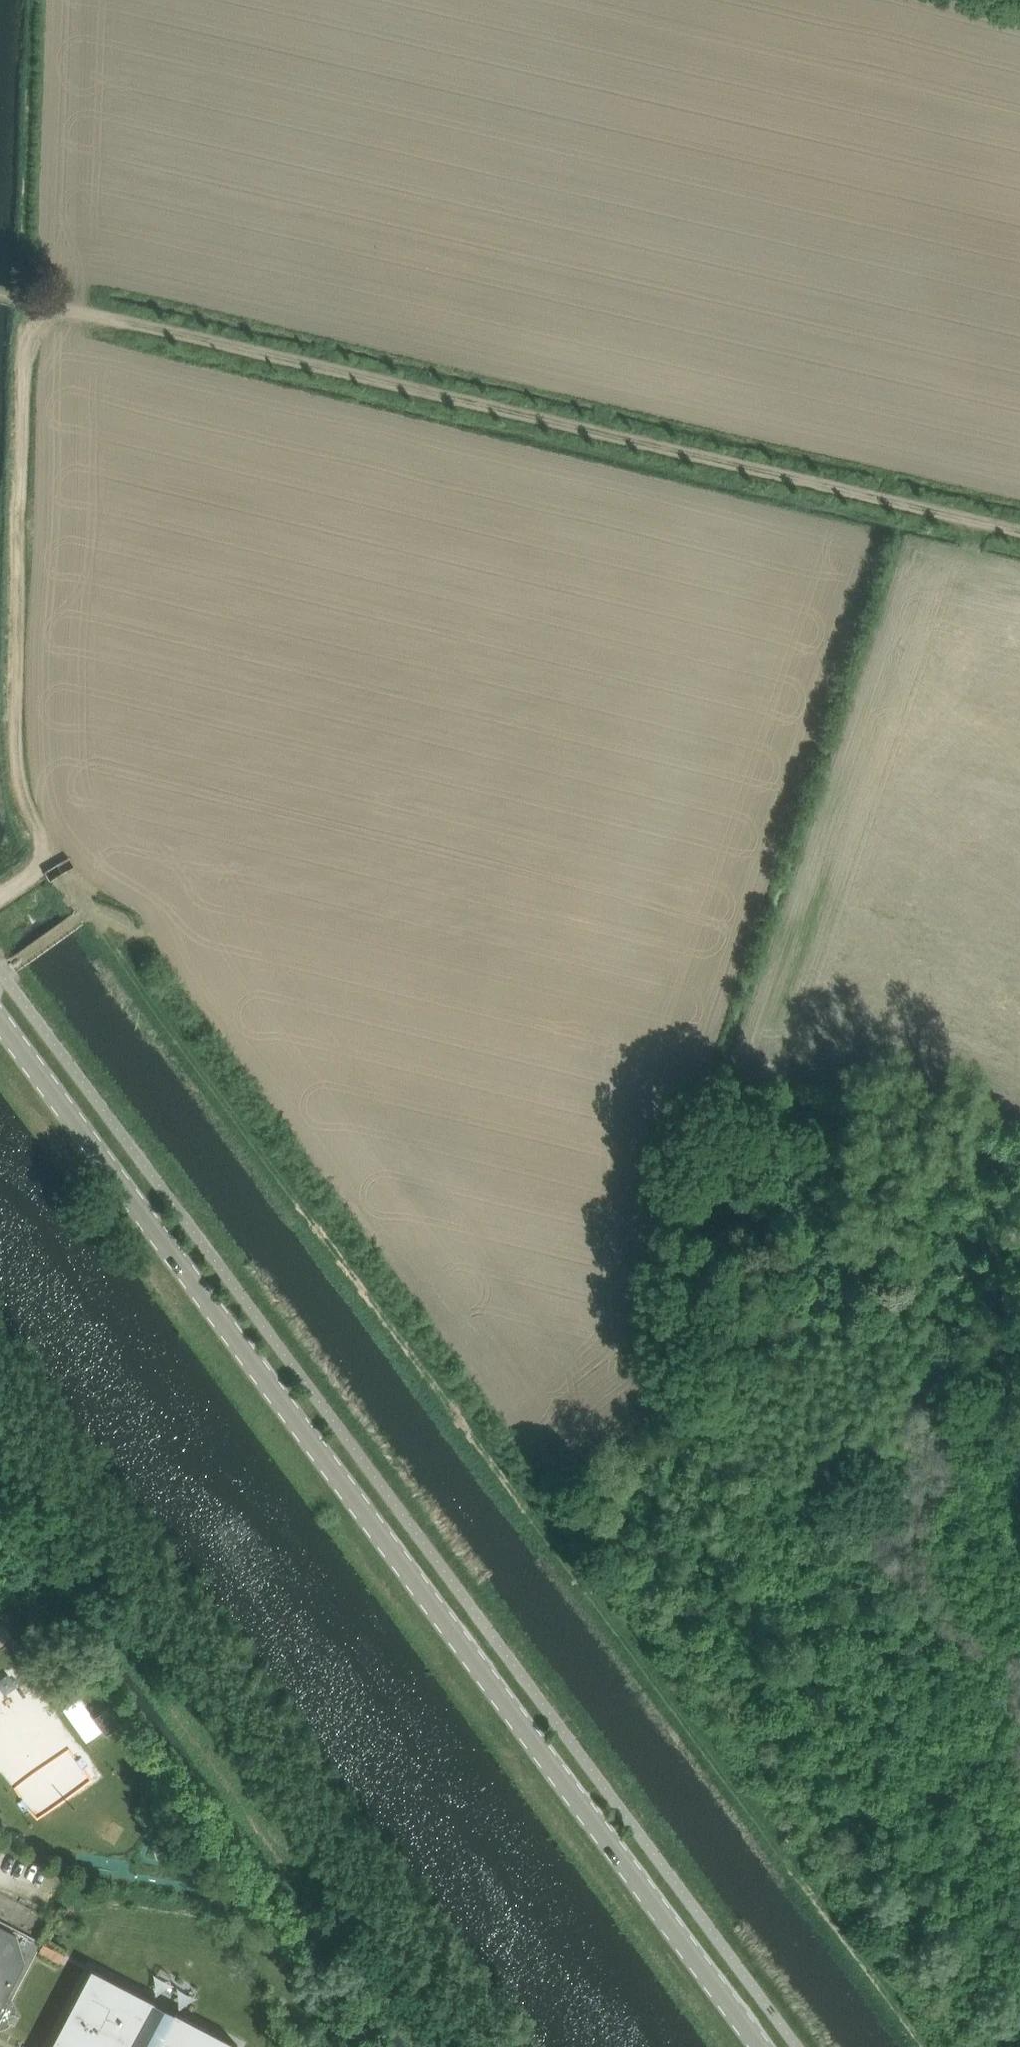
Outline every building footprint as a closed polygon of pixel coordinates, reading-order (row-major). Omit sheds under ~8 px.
[(94,1717),(107,1735),(121,1724),(108,1707),(94,1717)] [(0,1919),(0,2027),(6,2025),(14,2010),(11,2000),(42,1941),(0,1919)] [(238,2045),(92,1968),(70,2010),(73,2012),(55,2046),(237,2046),(238,2045)]
